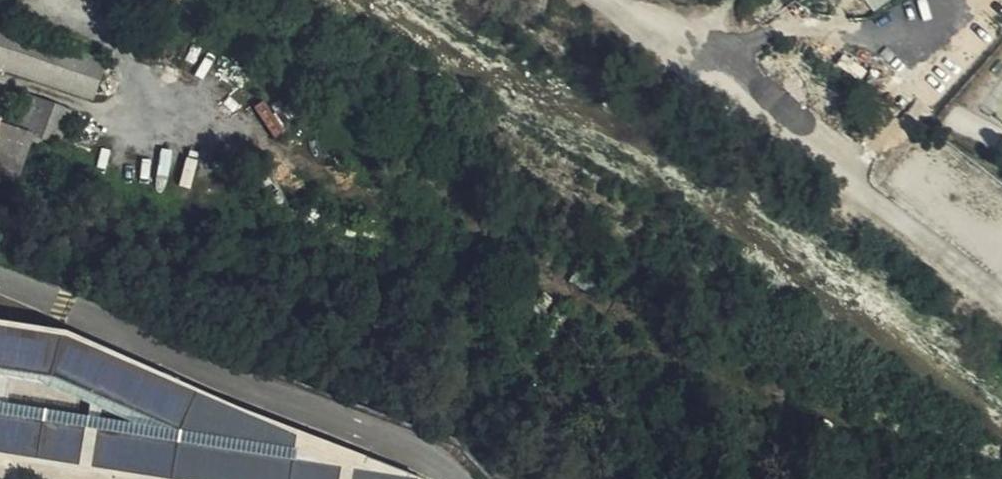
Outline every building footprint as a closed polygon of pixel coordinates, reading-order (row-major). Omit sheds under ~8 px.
[(31,72),(67,87),(82,48),(0,20),(0,62),(31,72)] [(82,48),(67,87),(84,93),(98,55),(82,48)] [(32,187),(61,106),(31,96),(20,128),(0,121),(0,177),(32,187)] [(187,478),(429,478),(431,468),(72,318),(0,305),(0,450),(187,478)]
